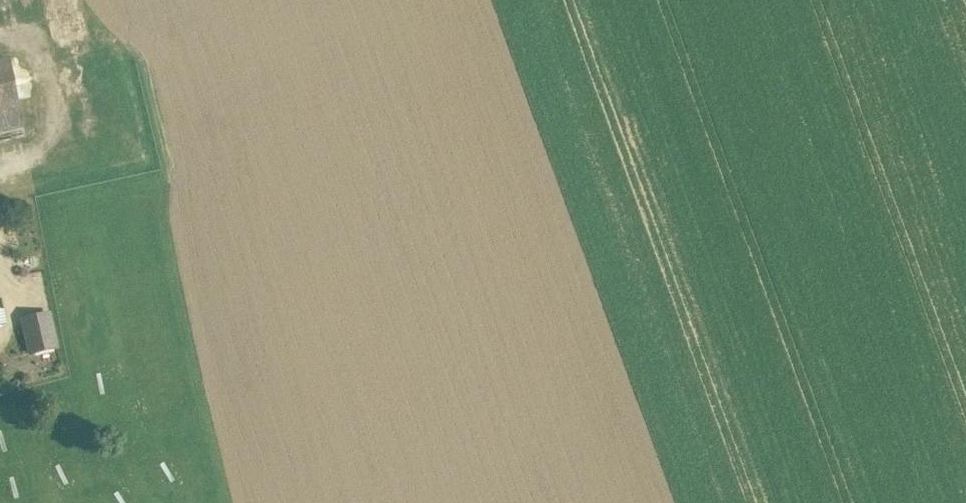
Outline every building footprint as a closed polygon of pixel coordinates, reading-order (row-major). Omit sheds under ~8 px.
[(0,63),(0,131),(23,126),(9,61),(0,63)] [(49,315),(23,320),(31,354),(56,348),(49,315)]
